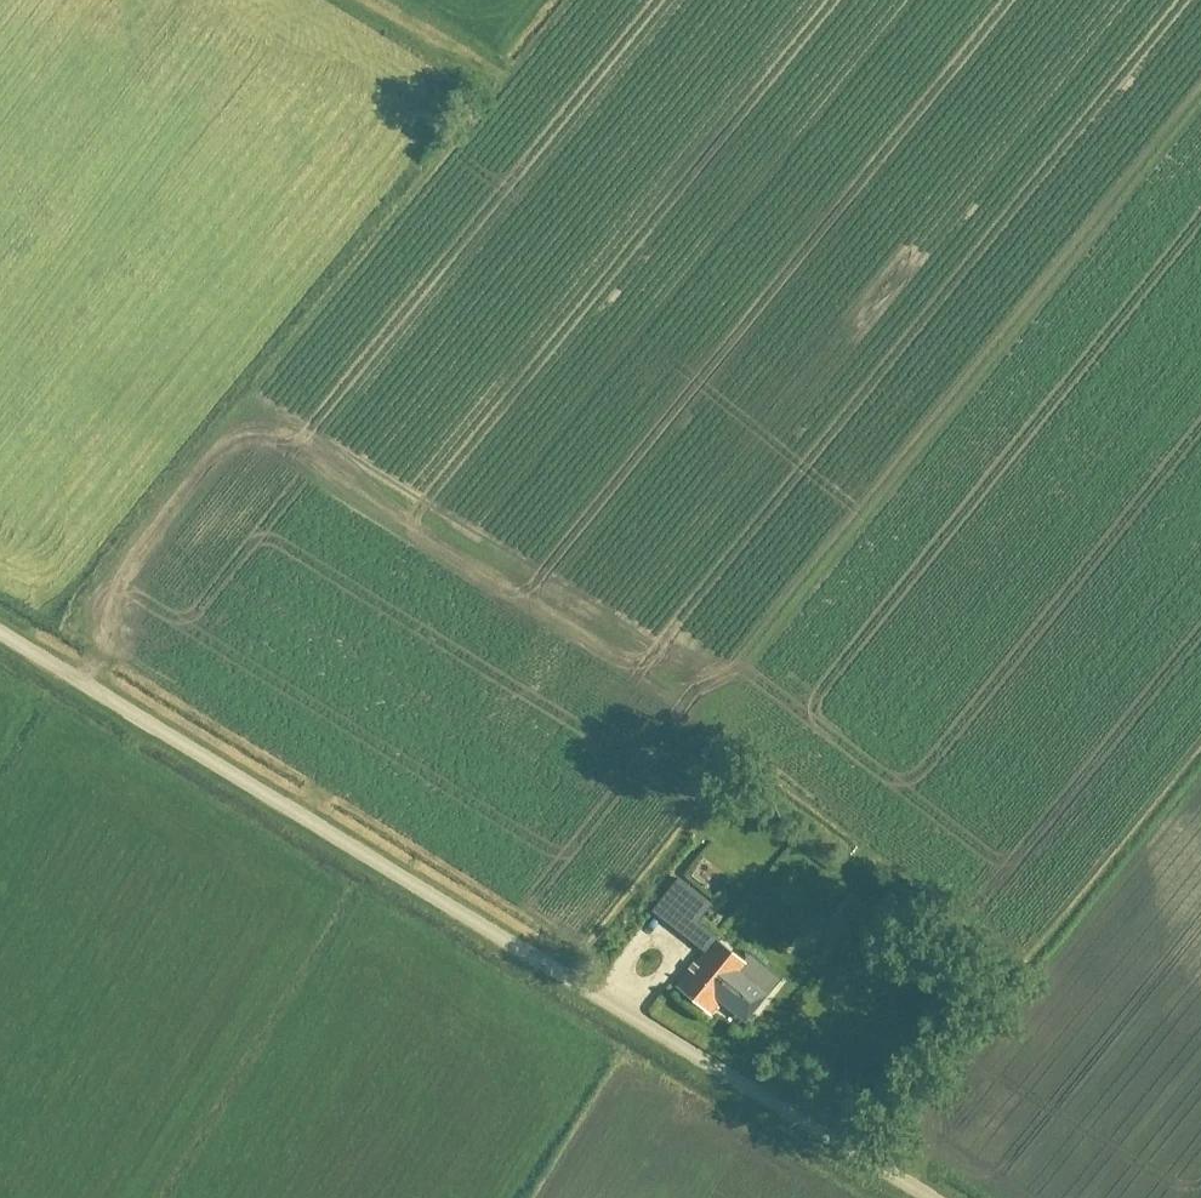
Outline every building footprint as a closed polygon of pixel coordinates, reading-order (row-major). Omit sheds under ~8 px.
[(684,938),(710,903),(679,879),(652,915),(684,938)] [(721,922),(739,901),(730,893),(711,914),(721,922)] [(710,1015),(748,968),(714,940),(676,988),(710,1015)]
